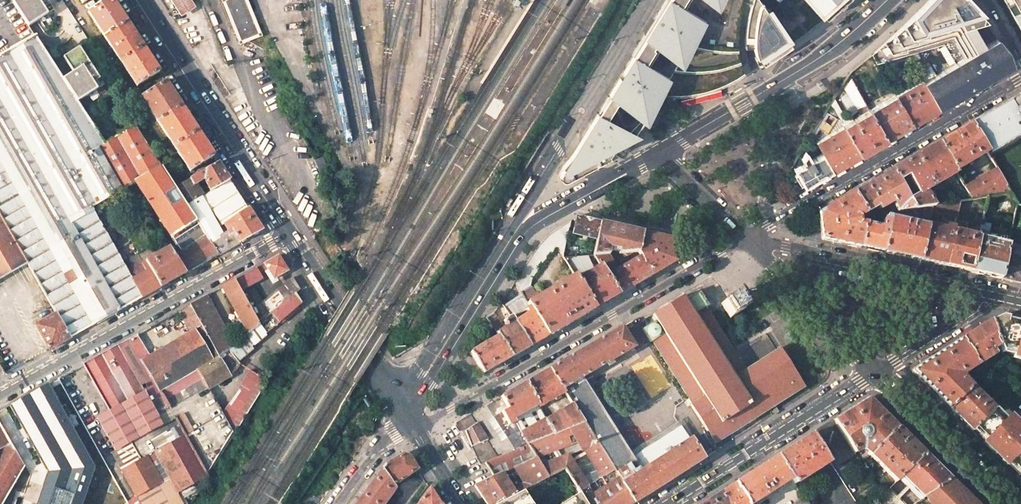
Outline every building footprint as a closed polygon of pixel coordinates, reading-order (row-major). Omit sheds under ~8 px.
[(28,27),(54,10),(47,0),(17,0),(13,3),(28,27)] [(113,0),(106,0),(88,12),(104,37),(127,22),(113,0)] [(180,17),(195,7),(190,0),(169,0),(180,17)] [(240,44),(260,36),(245,0),(223,0),(240,44)] [(554,5),(562,10),(568,0),(557,0),(554,5)] [(666,1),(650,27),(641,42),(630,59),(605,100),(598,112),(583,137),(577,146),(570,157),(561,171),(559,175),(559,178),(561,180),(564,180),(579,172),(590,166),(593,164),(609,156),(608,153),(611,149),(616,152),(632,130),(636,123),(638,120),(652,99),(655,95),(664,96),(675,96),(685,95),(699,93),(712,89),(720,86),(730,82),(743,75),(748,72),(751,71),(746,58),(745,47),(744,34),(745,18),(748,4),(750,0),(666,0),(666,1)] [(825,22),(849,0),(805,0),(825,22)] [(876,63),(942,42),(954,63),(923,82),(938,109),(950,102),(987,80),(1002,71),(1013,65),(997,39),(981,48),(968,26),(988,22),(967,0),(928,0),(902,27),(872,55),(876,63)] [(1020,30),(1020,0),(1004,0),(1020,30)] [(760,67),(790,48),(762,4),(757,12),(756,17),(754,24),(752,32),(752,41),(754,49),(756,57),(760,67)] [(143,47),(127,22),(104,37),(120,61),(143,47)] [(35,37),(0,56),(0,215),(27,263),(55,312),(56,314),(70,337),(143,297),(128,271),(124,265),(90,207),(121,190),(97,148),(104,144),(78,103),(62,79),(35,37)] [(160,72),(143,47),(120,61),(137,87),(160,72)] [(63,58),(68,66),(75,62),(72,57),(81,51),(79,48),(63,58)] [(62,79),(78,103),(104,86),(81,51),(72,57),(75,62),(68,66),(73,73),(62,79)] [(922,80),(895,95),(912,124),(925,116),(938,109),(923,82),(922,80)] [(181,106),(165,81),(141,96),(158,122),(181,106)] [(857,88),(842,97),(852,114),(867,105),(857,88)] [(895,95),(870,110),(887,139),(899,131),(912,124),(895,95)] [(970,124),(987,153),(988,155),(1020,136),(1020,100),(1019,96),(1014,99),(970,124)] [(198,131),(181,106),(158,122),(174,146),(198,131)] [(870,110),(843,125),(860,154),(873,147),(887,139),(870,110)] [(955,171),(987,153),(970,124),(939,143),(955,171)] [(825,136),(816,141),(822,153),(832,170),(846,162),(860,154),(843,125),(831,132),(829,130),(824,133),(825,136)] [(161,167),(135,127),(104,144),(97,148),(121,190),(128,186),(135,182),(161,167)] [(214,156),(198,131),(174,146),(190,171),(214,156)] [(925,190),(956,173),(955,171),(939,143),(927,150),(903,164),(891,170),(902,189),(911,184),(917,194),(908,199),(914,209),(931,206),(934,206),(932,202),(925,190)] [(804,164),(794,170),(804,187),(818,178),(832,170),(822,153),(810,160),(806,152),(801,157),(804,164)] [(323,157),(315,161),(320,173),(328,170),(323,157)] [(221,166),(218,162),(189,179),(193,185),(204,179),(211,190),(230,180),(221,166)] [(174,187),(161,167),(135,182),(172,237),(197,221),(186,205),(174,187)] [(996,169),(965,187),(972,200),(987,197),(1010,194),(996,169)] [(879,210),(892,203),(897,212),(906,211),(914,209),(908,199),(902,189),(891,170),(872,182),(853,193),(865,214),(877,207),(879,210)] [(193,185),(189,179),(174,187),(186,205),(201,196),(193,185)] [(248,208),(230,180),(211,190),(201,196),(219,225),(248,208)] [(856,218),(865,214),(853,193),(819,213),(822,239),(860,247),(865,224),(857,224),(856,218)] [(219,225),(201,196),(186,205),(197,221),(206,235),(210,242),(225,234),(219,225)] [(939,215),(956,217),(959,202),(941,205),(934,206),(931,206),(930,214),(939,215)] [(1017,203),(1009,244),(1020,247),(1020,204),(1017,203)] [(916,217),(929,218),(930,214),(931,206),(914,209),(906,211),(904,222),(915,224),(916,217)] [(262,231),(248,208),(219,225),(225,234),(231,230),(239,243),(262,231)] [(904,222),(906,211),(897,212),(892,213),(891,219),(904,222)] [(994,212),(984,211),(979,237),(987,238),(989,226),(993,226),(994,212)] [(883,220),(882,221),(866,218),(865,224),(860,247),(883,252),(891,219),(892,213),(882,215),(883,220)] [(938,224),(939,215),(930,214),(929,218),(927,226),(940,228),(940,224),(938,224)] [(0,215),(0,279),(27,263),(0,215)] [(564,250),(571,216),(548,241),(556,249),(563,256),(564,250)] [(577,217),(574,234),(597,239),(600,222),(577,217)] [(904,222),(891,219),(883,252),(899,256),(920,260),(927,227),(915,224),(904,222)] [(197,221),(172,237),(180,251),(206,235),(197,221)] [(643,232),(600,222),(597,239),(596,245),(620,249),(619,254),(638,252),(643,232)] [(927,227),(920,260),(945,266),(953,231),(940,228),(927,226),(927,227)] [(239,243),(231,230),(225,234),(210,242),(218,255),(239,243)] [(979,237),(953,231),(945,266),(956,268),(971,272),(979,237)] [(672,238),(643,232),(638,252),(641,257),(652,275),(677,261),(673,253),(672,250),(672,245),(672,238)] [(210,242),(206,235),(180,251),(192,269),(218,255),(210,242)] [(971,272),(1001,278),(1006,256),(1007,251),(1009,244),(987,238),(979,237),(971,272)] [(529,278),(547,258),(556,249),(548,241),(530,260),(513,283),(514,283),(520,293),(530,287),(529,278)] [(1009,244),(1007,251),(1020,255),(1020,247),(1009,244)] [(174,255),(169,248),(145,261),(161,287),(185,273),(174,255)] [(180,251),(174,255),(185,273),(192,269),(180,251)] [(608,254),(594,255),(601,266),(607,276),(617,270),(608,254)] [(574,257),(563,257),(575,275),(577,280),(594,270),(588,255),(574,257)] [(288,271),(278,256),(264,263),(271,275),(273,279),(288,271)] [(1001,278),(1020,283),(1020,259),(1006,256),(1001,278)] [(617,270),(607,276),(619,295),(652,275),(641,257),(617,270)] [(161,287),(145,261),(128,271),(143,297),(161,287)] [(271,275),(264,263),(256,268),(263,279),(271,275)] [(594,270),(577,280),(595,309),(619,295),(607,276),(601,266),(594,270)] [(263,279),(256,268),(234,280),(241,292),(252,285),(263,279)] [(539,296),(527,303),(529,308),(548,336),(571,322),(595,309),(577,280),(575,275),(539,296)] [(300,289),(292,277),(282,285),(262,302),(269,315),(272,313),(295,293),(300,289)] [(241,292),(234,280),(222,287),(245,329),(247,334),(258,325),(259,324),(241,292)] [(262,302),(252,285),(241,292),(259,324),(269,315),(262,302)] [(530,287),(520,293),(522,296),(527,303),(539,296),(537,292),(534,293),(530,287)] [(656,321),(642,329),(650,342),(652,341),(692,404),(703,397),(720,424),(751,404),(734,377),(746,370),(710,314),(706,307),(709,306),(700,292),(686,301),(683,296),(652,315),(656,321)] [(301,303),(295,293),(272,313),(279,322),(301,303)] [(733,296),(721,303),(723,306),(730,318),(745,309),(739,299),(736,294),(733,296)] [(206,295),(190,305),(199,321),(215,311),(206,295)] [(511,316),(513,318),(526,310),(529,308),(527,303),(522,296),(505,306),(511,316)] [(199,321),(190,305),(179,311),(190,331),(193,329),(201,324),(199,321)] [(528,313),(515,322),(530,346),(548,336),(529,308),(526,310),(528,313)] [(230,338),(215,311),(199,321),(201,324),(219,357),(230,348),(234,345),(230,338)] [(269,315),(259,324),(258,325),(267,335),(280,324),(279,322),(272,313),(269,315)] [(70,337),(56,314),(36,325),(49,349),(70,337)] [(503,329),(497,333),(499,336),(512,357),(530,346),(515,322),(513,318),(511,316),(503,321),(506,327),(503,329)] [(991,321),(999,345),(1003,356),(1020,360),(1020,320),(1002,316),(991,321)] [(991,321),(962,339),(978,365),(992,356),(993,354),(990,350),(999,345),(991,321)] [(219,357),(201,324),(193,329),(195,332),(211,362),(219,357)] [(244,337),(254,349),(269,337),(267,335),(258,325),(247,334),(244,337)] [(622,327),(549,369),(562,389),(582,377),(607,363),(609,366),(614,363),(613,360),(635,347),(622,327)] [(195,332),(181,339),(198,369),(211,362),(195,332)] [(150,356),(137,334),(130,338),(143,361),(150,356)] [(477,349),(471,352),(475,360),(484,373),(512,357),(499,336),(492,340),(477,349)] [(244,337),(234,345),(230,348),(241,362),(243,364),(257,352),(254,349),(244,337)] [(143,361),(130,338),(84,364),(110,409),(144,390),(156,383),(143,361)] [(160,390),(198,369),(181,339),(180,339),(182,342),(176,345),(174,343),(150,356),(143,361),(156,383),(159,388),(160,390)] [(962,339),(912,370),(912,372),(949,409),(972,387),(963,378),(963,374),(978,365),(962,339)] [(219,357),(230,375),(243,364),(241,362),(230,348),(219,357)] [(746,370),(734,377),(751,404),(720,424),(703,397),(692,404),(690,405),(715,444),(768,410),(772,416),(779,411),(775,406),(805,387),(780,348),(746,370)] [(230,375),(219,357),(211,362),(198,369),(208,387),(230,375)] [(176,419),(197,408),(214,398),(211,391),(208,387),(198,369),(160,390),(171,410),(173,413),(176,419)] [(549,369),(526,382),(537,403),(540,407),(564,393),(562,389),(549,369)] [(269,379),(255,370),(250,376),(244,387),(256,394),(259,395),(269,379)] [(582,377),(562,389),(564,393),(572,404),(584,423),(618,478),(621,483),(641,471),(582,377)] [(526,382),(502,396),(513,417),(537,403),(526,382)] [(147,395),(159,388),(156,383),(144,390),(147,395)] [(10,405),(47,472),(36,503),(82,503),(95,468),(48,384),(10,405)] [(241,424),(259,395),(256,394),(244,387),(223,413),(239,422),(241,424)] [(972,387),(949,409),(971,431),(994,409),(972,387)] [(171,410),(160,390),(159,388),(147,395),(144,390),(110,409),(110,410),(113,409),(119,419),(133,411),(128,401),(143,392),(158,417),(171,410)] [(147,433),(155,428),(165,445),(185,435),(180,427),(166,435),(156,418),(158,417),(143,392),(128,401),(133,411),(119,419),(131,442),(130,442),(140,459),(146,456),(155,451),(156,450),(147,433)] [(502,396),(458,422),(464,431),(471,447),(480,464),(484,462),(528,445),(521,433),(513,417),(502,396)] [(971,431),(984,443),(1018,477),(1020,474),(1020,408),(1019,405),(1016,407),(1005,397),(998,404),(997,405),(994,409),(971,431)] [(201,426),(223,413),(214,398),(197,408),(176,419),(180,427),(185,435),(201,426)] [(867,399),(834,420),(855,453),(863,448),(870,455),(897,427),(881,412),(882,411),(869,399),(867,399)] [(537,403),(513,417),(521,433),(546,419),(540,407),(537,403)] [(572,404),(546,420),(554,434),(584,423),(572,404)] [(97,418),(115,451),(130,442),(131,442),(119,419),(113,409),(97,418)] [(173,413),(171,410),(158,417),(156,418),(166,435),(180,427),(173,413)] [(209,476),(241,424),(239,422),(223,413),(201,426),(185,435),(207,473),(208,476),(209,476)] [(546,419),(521,433),(528,445),(554,434),(546,420),(546,419)] [(834,420),(820,429),(831,446),(841,462),(855,453),(834,420)] [(618,478),(584,423),(554,434),(528,445),(547,479),(565,470),(578,493),(584,500),(618,478)] [(23,469),(13,450),(0,427),(0,503),(3,503),(23,469)] [(897,427),(870,455),(897,482),(901,477),(924,454),(897,427)] [(165,445),(155,428),(147,433),(156,450),(165,445)] [(820,429),(812,434),(823,451),(831,446),(820,429)] [(812,434),(777,457),(791,479),(794,484),(829,462),(823,451),(812,434)] [(207,473),(185,435),(165,445),(156,450),(155,451),(178,493),(208,476),(207,473)] [(641,471),(621,483),(634,503),(704,458),(692,438),(671,451),(669,448),(663,452),(665,455),(641,471)] [(140,459),(130,442),(115,451),(125,468),(140,459)] [(484,462),(493,476),(480,482),(474,485),(486,503),(497,503),(526,488),(547,479),(528,445),(484,462)] [(178,493),(155,451),(146,456),(161,483),(136,497),(137,498),(140,503),(184,503),(178,493)] [(924,454),(901,477),(923,499),(926,496),(951,480),(924,454)] [(161,483),(146,456),(140,459),(121,470),(136,497),(161,483)] [(735,483),(748,503),(752,503),(791,479),(777,457),(735,483)] [(584,500),(587,503),(632,503),(634,503),(621,483),(618,478),(584,500)] [(951,480),(926,496),(931,503),(975,503),(951,480)] [(702,503),(748,503),(735,483),(702,503)] [(497,503),(536,503),(526,488),(497,503)] [(879,499),(884,503),(906,503),(890,488),(879,499)] [(584,500),(578,493),(560,503),(587,503),(584,500)]
